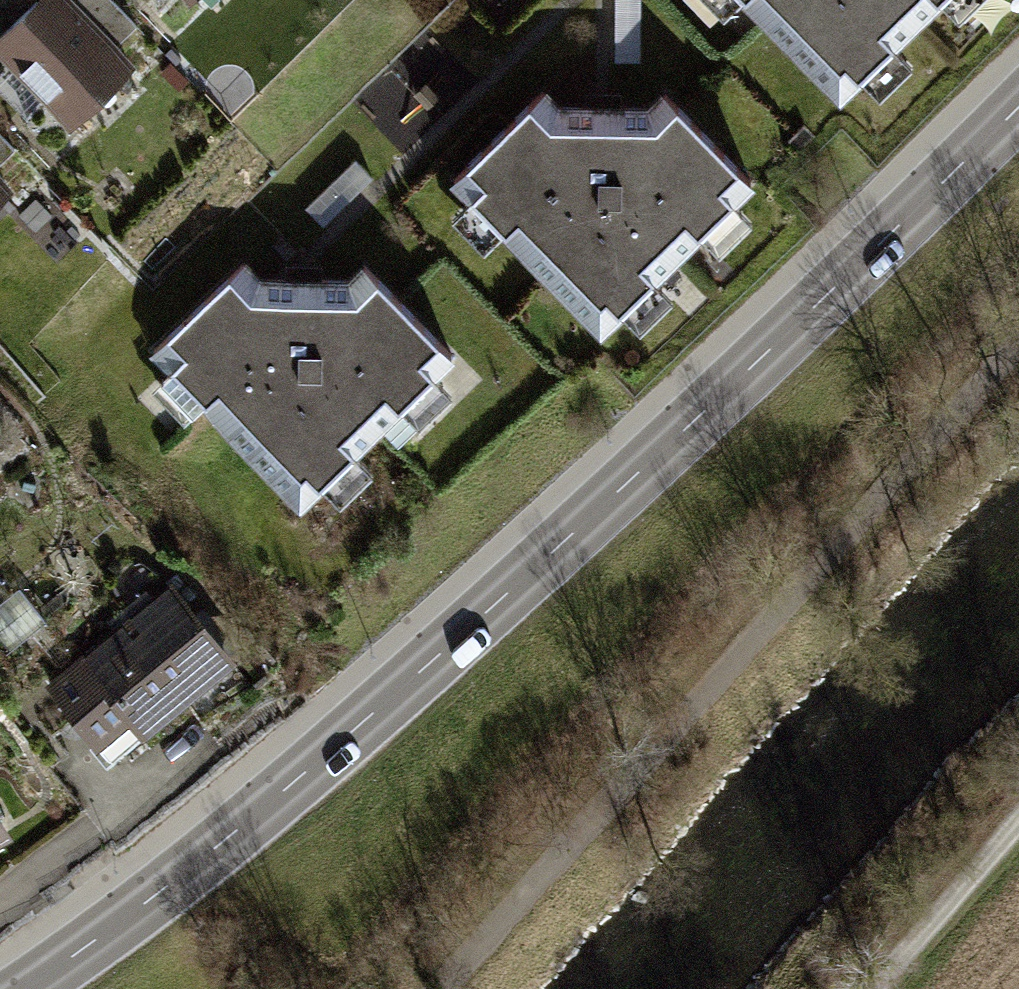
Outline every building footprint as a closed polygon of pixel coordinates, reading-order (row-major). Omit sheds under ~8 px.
[(0,34),(0,47),(80,125),(136,68),(116,49),(143,22),(121,0),(34,0),(0,34)] [(829,101),(926,0),(731,0),(829,101)] [(658,93),(539,91),(441,188),(589,341),(750,174),(658,93)] [(16,147),(0,132),(0,163),(16,147)] [(9,193),(0,185),(0,202),(9,193)] [(371,264),(252,262),(153,359),(301,512),(463,344),(371,264)] [(169,577),(48,678),(111,753),(232,652),(169,577)] [(0,805),(0,826),(10,820),(0,805)]
